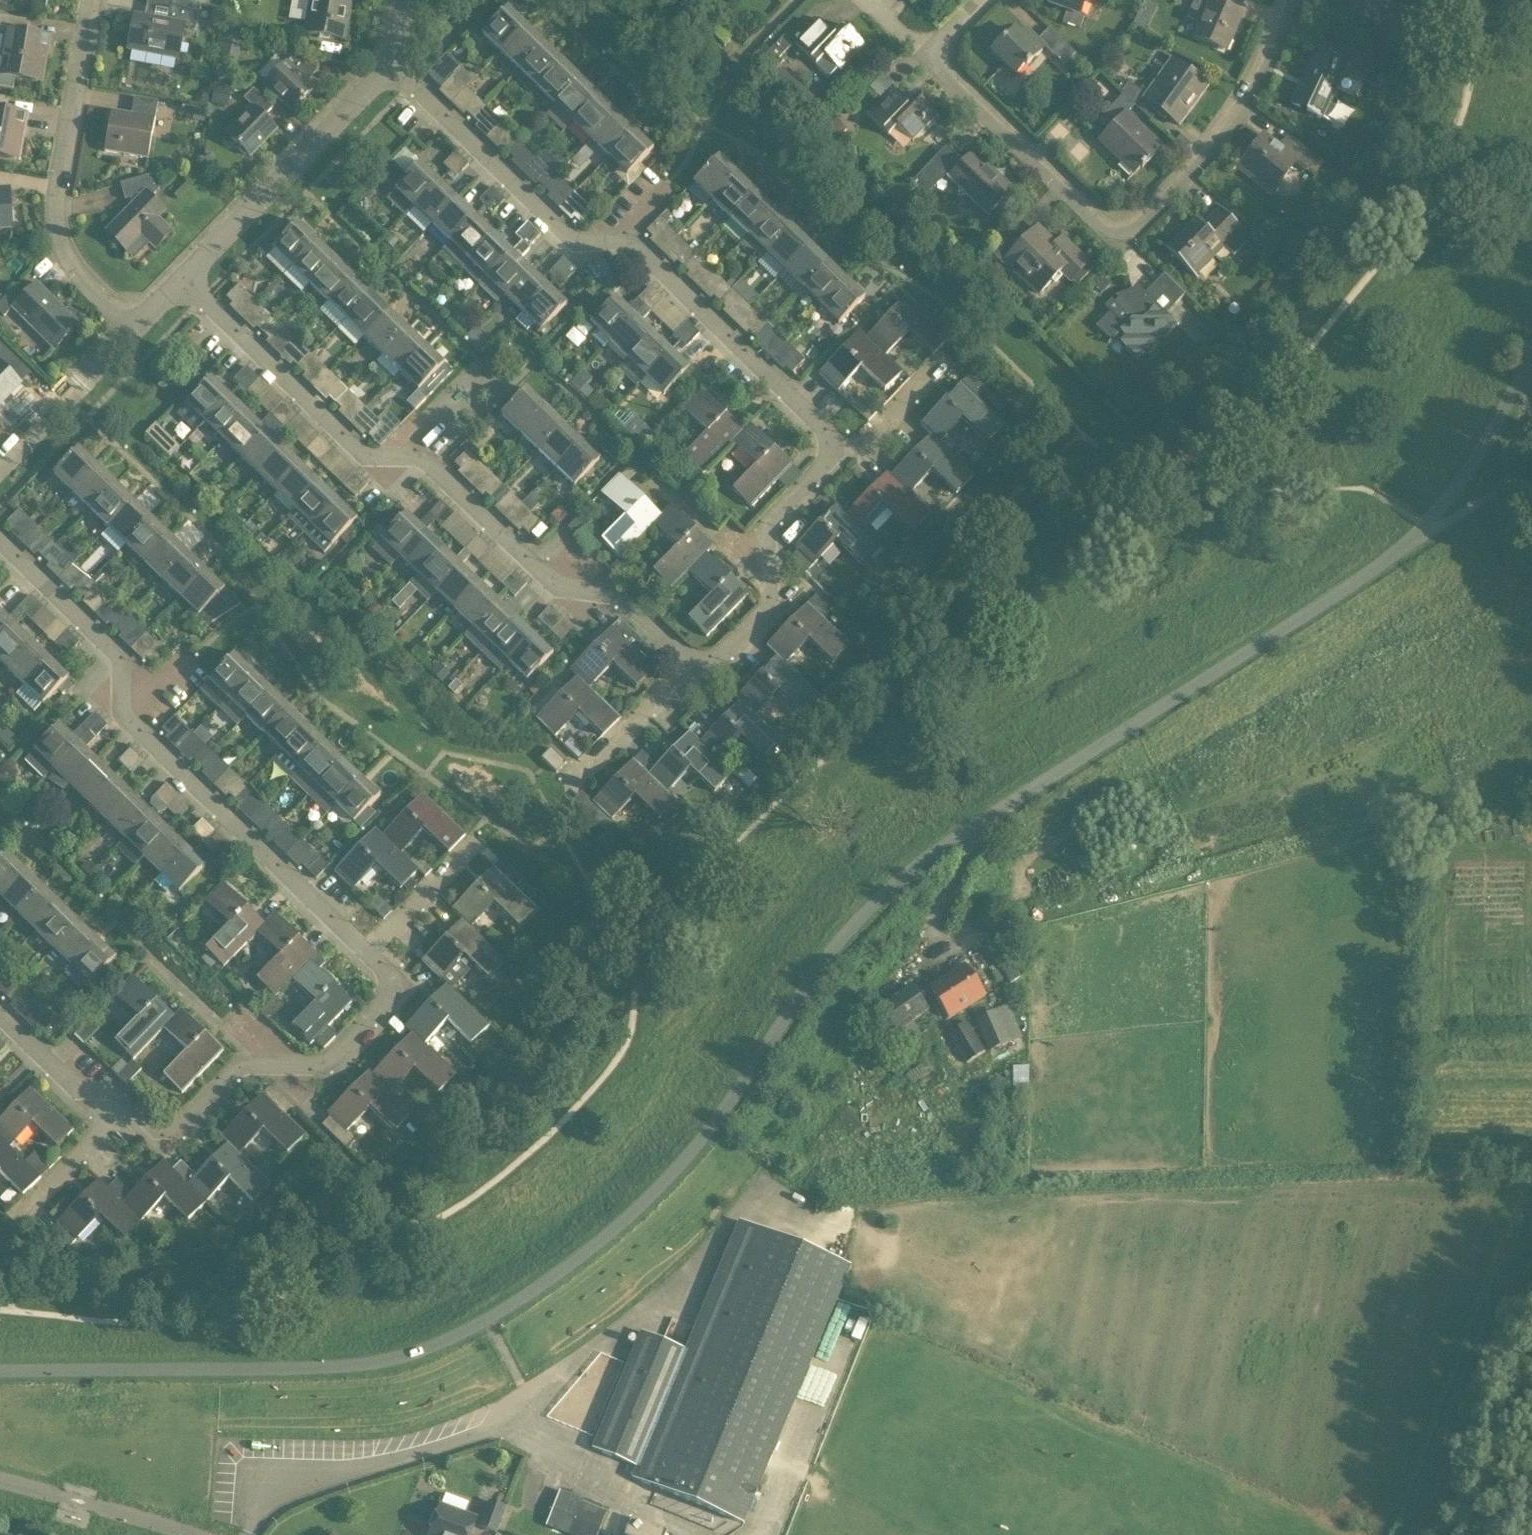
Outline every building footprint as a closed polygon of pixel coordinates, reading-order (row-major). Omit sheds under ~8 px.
[(169,21),(135,15),(128,50),(178,59),(184,26),(196,28),(201,5),(175,0),(173,0),(169,21)] [(304,34),(345,42),(353,0),(310,0),(304,34)] [(1048,4),(1067,11),(1063,23),(1080,29),(1085,15),(1081,14),(1085,5),(1087,5),(1089,0),(1050,0),(1048,4)] [(1139,23),(1148,27),(1157,4),(1148,0),(1139,23)] [(1211,0),(1195,0),(1187,18),(1200,24),(1195,37),(1226,51),(1243,14),(1211,0)] [(1350,18),(1384,25),(1389,0),(1353,0),(1350,18)] [(225,10),(219,9),(214,12),(212,24),(215,28),(221,29),(225,10)] [(501,53),(527,26),(509,9),(483,35),(501,53)] [(15,79),(38,83),(42,59),(46,59),(50,39),(30,35),(33,23),(0,17),(0,36),(7,38),(0,71),(0,87),(13,89),(15,79)] [(794,45),(816,65),(828,78),(838,69),(840,71),(839,70),(863,46),(864,47),(864,46),(843,25),(834,35),(819,20),(818,20),(819,21),(796,45),(795,44),(794,45)] [(527,26),(501,53),(519,71),(545,44),(527,26)] [(227,28),(225,38),(240,41),(242,31),(227,28)] [(1005,38),(992,52),(1016,75),(1025,66),(1027,68),(1046,48),(1064,66),(1075,54),(1049,29),(1037,42),(1026,31),(1020,37),(1015,32),(1007,40),(1005,38)] [(294,37),(282,35),(280,48),(292,51),(294,37)] [(792,46),(783,38),(763,58),(772,67),(792,46)] [(545,44),(519,71),(537,88),(563,62),(545,44)] [(1317,52),(1293,104),(1323,118),(1344,73),(1365,83),(1375,62),(1342,47),(1335,60),(1317,52)] [(446,54),(426,74),(441,89),(454,76),(453,74),(460,68),(446,54)] [(286,64),(265,86),(292,112),(313,90),(304,80),(311,73),(317,74),(320,59),(297,55),(287,65),(286,64)] [(1123,95),(1135,106),(1151,122),(1159,111),(1180,126),(1208,86),(1172,60),(1147,96),(1129,83),(1122,93),(1123,95)] [(555,106),(581,79),(563,62),(537,88),(555,106)] [(815,96),(781,66),(771,77),(805,107),(815,96)] [(214,87),(232,91),(236,74),(218,70),(214,87)] [(581,79),(555,106),(573,123),(599,96),(581,79)] [(215,90),(212,107),(228,110),(231,93),(215,90)] [(937,117),(915,96),(907,105),(892,90),(891,91),(892,92),(868,116),(867,115),(867,116),(888,136),(897,127),(913,142),(913,141),(912,141),(936,116),(937,117)] [(255,110),(229,137),(241,148),(240,150),(245,156),(247,154),(249,156),(275,130),(264,119),(273,110),(254,91),(244,100),(255,110)] [(206,96),(201,95),(197,97),(196,102),(199,106),(204,107),(208,104),(208,100),(206,96)] [(1135,106),(1123,95),(1099,120),(1109,130),(1099,141),(1133,175),(1161,146),(1127,113),(1135,106)] [(599,96),(573,123),(591,141),(617,114),(599,96)] [(15,159),(20,126),(21,126),(25,127),(27,116),(7,112),(10,99),(0,97),(0,156),(15,159)] [(112,111),(105,152),(148,160),(158,103),(135,99),(133,115),(112,111)] [(479,99),(466,112),(472,118),(485,105),(479,99)] [(485,105),(472,118),(478,124),(491,111),(485,105)] [(205,125),(207,112),(195,111),(193,123),(205,125)] [(617,114),(591,141),(610,159),(636,132),(617,114)] [(826,125),(837,136),(846,126),(836,116),(826,125)] [(636,132),(610,159),(628,177),(654,150),(636,132)] [(515,135),(502,147),(508,153),(521,140),(515,135)] [(1326,162),(1319,157),(1290,135),(1279,149),(1264,137),(1239,169),(1272,194),(1295,164),(1307,173),(1310,168),(1316,173),(1326,162)] [(521,140),(508,153),(514,159),(527,146),(521,140)] [(924,197),(945,175),(988,216),(1013,191),(973,152),(961,165),(945,150),(911,185),(924,197)] [(443,165),(450,171),(462,159),(455,152),(443,165)] [(218,167),(213,155),(204,158),(209,171),(218,167)] [(738,174),(720,156),(693,183),(712,201),(738,174)] [(456,178),(469,165),(462,159),(450,171),(456,178)] [(413,209),(415,210),(441,183),(423,165),(388,200),(406,217),(413,209)] [(551,170),(538,183),(544,188),(557,176),(551,170)] [(757,192),(738,174),(712,201),(730,219),(757,192)] [(557,176),(544,188),(550,194),(563,182),(557,176)] [(134,261),(150,245),(156,251),(172,236),(156,221),(164,213),(153,201),(162,192),(148,179),(122,185),(126,200),(132,199),(134,209),(109,234),(127,252),(126,253),(134,261)] [(460,201),(441,183),(415,210),(433,228),(460,201)] [(498,194),(492,187),(479,200),(486,207),(498,194)] [(13,233),(10,191),(0,192),(0,234),(13,233)] [(748,237),(775,210),(757,192),(730,219),(748,237)] [(498,194),(486,207),(492,213),(505,200),(498,194)] [(451,245),(477,218),(460,201),(433,228),(451,245)] [(587,206),(575,218),(581,224),(593,212),(587,206)] [(793,227),(775,210),(748,237),(766,254),(793,227)] [(659,219),(665,225),(673,217),(667,211),(659,219)] [(1196,218),(1166,249),(1196,278),(1225,248),(1234,256),(1252,237),(1226,213),(1209,231),(1196,218)] [(496,236),(477,218),(451,245),(445,251),(464,269),(496,236)] [(647,232),(653,237),(665,225),(659,219),(647,232)] [(528,223),(515,236),(522,242),(535,229),(528,223)] [(272,252),(291,270),(318,243),(299,224),(272,252)] [(1027,238),(1014,224),(988,250),(1003,265),(1006,262),(1039,295),(1061,272),(1076,287),(1093,269),(1062,238),(1056,245),(1038,227),(1027,238)] [(784,272),(811,245),(793,227),(766,254),(784,272)] [(513,253),(487,280),(481,286),(499,304),(505,298),(531,271),(515,255),(519,252),(523,256),(531,249),(529,247),(541,235),(535,229),(522,242),(523,243),(513,253)] [(397,239),(390,232),(384,238),(391,245),(397,239)] [(481,286),(487,280),(513,253),(496,236),(464,269),(481,286)] [(336,260),(318,243),(291,270),(310,288),(336,260)] [(829,263),(811,245),(784,272),(802,290),(829,263)] [(690,249),(677,262),(683,267),(696,255),(690,249)] [(702,261),(696,255),(683,267),(689,273),(702,261)] [(571,264),(564,258),(552,271),(558,277),(571,264)] [(328,305),(354,278),(336,260),(310,288),(328,305)] [(820,307),(847,280),(829,263),(802,290),(820,307)] [(571,264),(558,277),(564,283),(577,271),(571,264)] [(523,316),(549,288),(531,271),(505,298),(522,314),(523,316)] [(1177,325),(1166,315),(1185,295),(1164,275),(1145,293),(1143,295),(1144,300),(1140,303),(1137,300),(1133,290),(1118,296),(1118,302),(1114,306),(1111,304),(1106,309),(1109,312),(1095,326),(1110,341),(1119,333),(1124,338),(1124,349),(1136,361),(1142,355),(1147,355),(1157,345),(1152,340),(1155,337),(1165,337),(1177,325)] [(372,295),(354,278),(328,305),(346,323),(372,295)] [(865,298),(847,280),(820,307),(838,325),(865,298)] [(1104,282),(1094,290),(1100,297),(1110,289),(1104,282)] [(12,309),(54,350),(79,325),(37,283),(28,292),(19,284),(0,303),(0,312),(4,316),(12,309)] [(719,303),(732,290),(726,284),(714,297),(719,303)] [(245,291),(239,285),(227,298),(233,304),(245,291)] [(657,293),(650,286),(638,299),(644,306),(657,293)] [(567,306),(549,288),(523,316),(522,314),(516,321),(527,331),(533,325),(541,333),(567,306)] [(738,296),(732,290),(719,303),(725,308),(738,296)] [(651,312),(663,299),(657,293),(644,306),(651,312)] [(364,340),(390,313),(372,295),(346,323),(364,340)] [(884,357),(884,356),(907,332),(932,355),(949,337),(906,296),(866,338),(865,339),(884,357)] [(615,297),(589,324),(596,331),(591,336),(604,348),(609,343),(608,342),(634,315),(635,316),(644,306),(638,299),(628,309),(615,297)] [(458,328),(466,320),(456,311),(448,318),(458,328)] [(409,330),(390,313),(364,340),(382,358),(409,330)] [(257,327),(263,333),(275,321),(269,314),(257,327)] [(609,343),(626,360),(652,332),(635,316),(634,315),(608,342),(609,343)] [(762,319),(749,332),(756,338),(768,325),(762,319)] [(282,327),(275,321),(263,333),(270,339),(282,327)] [(674,334),(681,341),(693,328),(687,321),(674,334)] [(774,331),(768,325),(756,338),(762,343),(774,331)] [(687,347),(700,334),(693,328),(681,341),(687,347)] [(400,375),(426,348),(409,330),(382,358),(400,375)] [(671,350),(652,332),(626,360),(617,369),(636,386),(644,378),(671,350)] [(836,392),(837,391),(859,368),(883,391),(901,372),(884,356),(884,357),(865,339),(866,338),(859,332),(818,375),(836,392)] [(21,385),(7,371),(17,362),(0,345),(0,407),(21,385)] [(445,365),(426,348),(400,375),(418,393),(445,365)] [(299,368),(311,356),(305,350),(293,363),(299,368)] [(671,350),(644,378),(663,396),(689,368),(671,350)] [(805,361),(798,355),(786,367),(792,373),(805,361)] [(311,356),(299,368),(305,374),(317,361),(311,356)] [(240,386),(253,373),(246,367),(234,380),(240,386)] [(246,392),(259,380),(253,373),(240,386),(246,392)] [(920,424),(931,434),(940,443),(963,420),(986,443),(1004,424),(977,398),(986,389),(970,374),(962,383),(961,382),(920,424)] [(204,424),(230,397),(212,379),(178,415),(196,432),(204,424)] [(577,388),(585,396),(592,389),(584,382),(577,388)] [(335,403),(347,391),(341,385),(329,397),(335,403)] [(500,416),(519,434),(545,407),(527,389),(500,416)] [(731,443),(743,431),(701,390),(683,409),(707,432),(684,457),(702,474),(731,443)] [(347,391),(335,403),(341,409),(353,396),(347,391)] [(1004,407),(993,396),(987,401),(999,412),(1004,407)] [(222,442),(248,414),(230,397),(204,424),(222,442)] [(277,421),(289,409),(282,402),(270,415),(277,421)] [(564,425),(545,407),(519,434),(538,452),(564,425)] [(283,428),(295,415),(289,409),(277,421),(283,428)] [(248,414),(222,442),(240,459),(277,421),(270,415),(259,425),(248,414)] [(378,420),(366,433),(372,439),(384,426),(378,420)] [(277,421),(240,459),(258,477),(284,449),(273,438),(283,428),(277,421)] [(749,424),(743,431),(731,443),(755,466),(732,491),(751,509),(778,481),(786,489),(801,474),(749,424)] [(556,470),(582,442),(564,425),(538,452),(556,470)] [(940,443),(931,434),(890,476),(889,477),(909,495),(909,494),(931,472),(955,495),(973,476),(940,443)] [(179,444),(172,437),(162,447),(170,454),(179,444)] [(312,456),(325,444),(318,438),(306,450),(312,456)] [(600,460),(582,442),(556,470),(574,487),(600,460)] [(318,462),(331,450),(325,444),(312,456),(318,462)] [(54,475),(73,493),(97,467),(79,449),(54,475)] [(284,449),(258,477),(276,494),(302,467),(284,449)] [(467,450),(454,463),(461,470),(474,457),(467,450)] [(116,485),(97,467),(73,493),(91,510),(116,485)] [(302,467),(276,494),(294,512),(321,485),(302,467)] [(342,485),(349,492),(361,479),(355,473),(342,485)] [(930,514),(909,494),(909,495),(889,477),(890,476),(887,473),(846,515),(845,516),(864,533),(864,532),(887,509),(911,533),(930,514)] [(626,554),(652,526),(660,517),(618,476),(600,495),(625,518),(600,543),(618,560),(626,554)] [(361,479),(349,492),(355,498),(368,485),(361,479)] [(498,481),(485,493),(491,499),(504,486),(498,481)] [(977,481),(969,489),(976,496),(984,488),(977,481)] [(109,528),(134,502),(116,485),(91,510),(109,528)] [(321,485),(294,512),(312,529),(339,502),(321,485)] [(504,486),(491,499),(497,505),(510,492),(504,486)] [(152,520),(134,502),(109,528),(127,545),(152,520)] [(339,502),(312,529),(331,547),(357,520),(339,502)] [(429,515),(436,521),(448,509),(441,502),(429,515)] [(879,547),(864,532),(864,533),(845,516),(846,515),(836,505),(794,548),(797,551),(790,559),(805,574),(813,566),(836,542),(861,565),(879,547)] [(379,526),(370,535),(377,542),(371,549),(390,566),(398,558),(399,559),(426,532),(436,521),(429,515),(419,525),(407,514),(399,506),(394,510),(379,526)] [(671,506),(660,517),(652,526),(675,549),(652,573),(670,590),(687,573),(687,572),(705,554),(706,555),(713,547),(671,506)] [(559,508),(552,516),(560,524),(567,516),(559,508)] [(722,508),(713,517),(720,523),(728,514),(722,508)] [(442,527),(454,514),(448,509),(436,521),(442,527)] [(7,522),(13,529),(25,516),(19,510),(7,522)] [(535,516),(522,529),(528,535),(541,522),(535,516)] [(145,563),(170,537),(152,520),(127,545),(145,563)] [(340,538),(346,544),(355,535),(349,529),(340,538)] [(426,532),(399,559),(417,577),(444,549),(426,532)] [(188,555),(170,537),(145,563),(163,580),(188,555)] [(484,543),(478,537),(465,550),(472,557),(484,543)] [(38,552),(44,558),(56,546),(50,540),(38,552)] [(484,543),(472,557),(477,562),(490,549),(484,543)] [(44,558),(50,564),(62,552),(56,546),(44,558)] [(417,577),(410,584),(428,602),(436,594),(462,567),(455,560),(444,549),(417,577)] [(748,595),(706,555),(705,554),(687,572),(687,573),(711,596),(688,619),(707,638),(748,595)] [(163,580),(181,598),(206,572),(188,555),(163,580)] [(462,567),(436,594),(454,612),(481,584),(462,567)] [(206,572),(181,598),(191,607),(182,617),(191,625),(202,613),(213,624),(241,606),(233,595),(231,596),(206,572)] [(501,584),(508,591),(520,578),(513,572),(501,584)] [(100,573),(92,580),(98,586),(106,579),(100,573)] [(74,587),(80,593),(92,580),(86,574),(74,587)] [(514,597),(526,584),(520,578),(508,591),(514,597)] [(80,593),(86,599),(98,586),(92,580),(80,593)] [(481,584),(454,612),(472,629),(499,602),(481,584)] [(365,595),(368,597),(373,597),(378,593),(372,587),(365,595)] [(24,615),(37,602),(31,595),(18,608),(24,614),(24,615)] [(766,647),(776,657),(785,664),(808,641),(831,663),(849,645),(823,619),(832,610),(816,595),(807,604),(766,647)] [(37,602),(24,615),(31,621),(44,608),(37,602)] [(483,654),(517,619),(499,602),(472,629),(465,637),(483,654)] [(375,618),(382,610),(375,604),(368,611),(375,618)] [(557,613),(550,607),(538,619),(544,626),(557,613)] [(14,625),(13,625),(24,614),(18,608),(7,619),(0,612),(0,640),(14,625)] [(116,628),(128,616),(122,610),(110,622),(116,628)] [(557,613),(544,626),(551,632),(563,619),(557,613)] [(116,628),(122,634),(134,622),(128,616),(116,628)] [(509,664),(535,637),(517,619),(483,654),(502,672),(509,664)] [(621,620),(605,636),(571,672),(577,678),(589,688),(611,666),(636,690),(655,670),(650,666),(659,657),(621,620)] [(32,643),(14,625),(0,640),(0,662),(7,669),(32,643)] [(61,650),(73,637),(67,631),(54,644),(61,650)] [(79,643),(73,637),(61,650),(67,656),(79,643)] [(535,637),(509,664),(526,681),(553,653),(535,637)] [(32,643),(7,669),(25,687),(50,661),(44,654),(32,643)] [(152,664),(165,652),(159,645),(146,658),(152,664)] [(253,673),(235,656),(234,655),(200,690),(219,709),(253,673)] [(819,697),(785,664),(776,657),(736,699),(739,702),(754,716),(777,693),(801,716),(819,697)] [(25,687),(17,695),(35,713),(44,705),(69,679),(50,661),(25,687)] [(442,681),(450,672),(439,662),(431,670),(442,681)] [(271,691),(253,673),(219,709),(237,726),(245,718),(271,691)] [(589,688),(577,678),(537,720),(555,737),(556,738),(578,714),(602,737),(605,735),(621,719),(589,688)] [(462,685),(456,679),(448,688),(455,694),(462,685)] [(263,736),(290,709),(271,691),(245,718),(263,736)] [(739,702),(699,743),(699,744),(717,762),(718,761),(740,737),(765,760),(782,742),(754,716),(739,702)] [(815,712),(826,723),(835,714),(823,703),(815,712)] [(281,754),(308,726),(290,709),(263,736),(281,754)] [(83,726),(89,732),(101,720),(95,714),(83,726)] [(162,729),(168,735),(181,723),(174,717),(162,729)] [(107,726),(101,720),(89,732),(96,738),(107,726)] [(34,751),(25,761),(44,779),(53,769),(78,743),(89,732),(83,726),(72,737),(59,725),(34,751)] [(326,744),(308,726),(281,754),(273,762),(292,780),(326,744)] [(642,751),(634,760),(648,774),(648,775),(667,793),(667,792),(689,769),(714,793),(732,774),(718,761),(717,762),(699,744),(699,743),(688,733),(657,766),(642,751)] [(78,743),(53,769),(71,787),(96,761),(78,743)] [(309,797),(344,761),(326,744),(292,780),(309,797)] [(205,746),(192,759),(199,765),(211,752),(205,746)] [(137,755),(130,749),(118,761),(125,768),(137,755)] [(541,759),(545,763),(557,774),(566,764),(551,749),(541,759)] [(211,752),(199,765),(205,771),(217,758),(211,752)] [(137,755),(125,768),(131,774),(143,761),(137,755)] [(677,802),(667,792),(667,793),(648,775),(648,774),(634,760),(592,803),(595,806),(587,815),(610,837),(619,827),(612,820),(634,797),(658,821),(677,802)] [(96,761),(71,787),(89,804),(114,779),(96,761)] [(362,779),(344,761),(309,797),(328,815),(336,806),(362,779)] [(114,779),(89,804),(107,822),(132,796),(114,779)] [(380,796),(362,779),(336,806),(353,823),(380,796)] [(763,786),(756,780),(747,789),(754,796),(763,786)] [(235,800),(247,787),(241,781),(229,794),(235,800)] [(150,805),(154,808),(173,790),(166,784),(152,799),(150,805)] [(254,794),(247,787),(235,800),(241,806),(254,794)] [(164,812),(179,796),(173,790),(154,808),(158,813),(164,812)] [(399,855),(400,855),(423,831),(448,855),(466,836),(423,794),(382,836),(381,837),(399,855)] [(132,796),(107,822),(125,839),(150,814),(132,796)] [(143,857),(168,831),(150,814),(125,839),(117,848),(135,865),(143,857)] [(277,817),(265,829),(271,835),(283,822),(277,817)] [(197,838),(209,826),(202,819),(190,832),(197,838)] [(283,822),(271,835),(277,841),(290,829),(283,822)] [(215,832),(209,826),(197,838),(203,844),(215,832)] [(335,872),(352,889),(375,865),(400,889),(417,871),(400,855),(399,855),(381,837),(382,836),(375,830),(335,872)] [(168,831),(143,857),(162,874),(186,849),(168,831)] [(166,893),(173,885),(180,892),(205,867),(186,849),(162,874),(155,882),(166,893)] [(314,852),(301,865),(308,871),(316,879),(329,866),(320,858),(314,852)] [(25,871),(6,853),(0,859),(0,897),(25,871)] [(87,863),(95,871),(102,864),(94,856),(87,863)] [(502,859),(494,867),(453,910),(463,919),(471,928),(494,904),(518,927),(536,908),(515,888),(524,880),(502,859)] [(102,864),(95,871),(103,879),(110,872),(102,864)] [(25,871),(0,897),(0,899),(17,916),(43,888),(25,871)] [(224,967),(256,933),(264,925),(221,884),(204,902),(228,925),(205,949),(209,952),(218,961),(224,967)] [(35,933),(61,906),(43,888),(17,916),(35,933)] [(369,905),(384,919),(392,911),(377,896),(369,905)] [(79,923),(61,906),(35,933),(53,950),(79,923)] [(274,914),(264,925),(256,933),(280,956),(256,981),(275,999),(291,981),(308,962),(309,963),(317,955),(274,914)] [(463,919),(422,961),(451,989),(474,966),(487,979),(505,960),(471,928),(463,919)] [(72,968),(98,941),(79,923),(53,950),(72,968)] [(116,958),(98,941),(72,968),(90,986),(116,958)] [(218,961),(209,952),(202,960),(211,968),(218,961)] [(291,981),(314,1003),(291,1027),(310,1046),(351,1003),(309,963),(308,962),(291,981)] [(512,983),(521,974),(512,965),(503,974),(512,983)] [(948,1019),(985,995),(966,966),(929,989),(948,1019)] [(164,1028),(174,1017),(132,976),(114,995),(139,1018),(115,1042),(133,1060),(164,1028)] [(1,991),(7,997),(20,984),(13,978),(1,991)] [(20,984),(7,997),(13,1003),(26,990),(20,984)] [(897,1051),(922,1036),(912,1022),(929,1010),(925,1004),(911,985),(869,1013),(889,1040),(897,1051)] [(470,1045),(488,1026),(446,986),(406,1028),(413,1035),(414,1034),(424,1044),(446,1021),(470,1045)] [(174,1017),(164,1028),(187,1051),(164,1075),(183,1093),(224,1051),(181,1010),(174,1017)] [(996,1013),(978,1020),(990,1050),(1008,1042),(996,1013)] [(50,1014),(38,1027),(43,1032),(55,1018),(50,1014)] [(84,1044),(100,1028),(91,1019),(75,1034),(84,1044)] [(985,1054),(967,1025),(966,1024),(947,1035),(966,1066),(985,1054)] [(413,1035),(374,1076),(373,1076),(391,1093),(413,1070),(437,1093),(455,1075),(424,1044),(414,1034),(413,1035)] [(499,1036),(491,1044),(500,1052),(508,1044),(499,1036)] [(132,1061),(118,1076),(127,1084),(142,1070),(132,1061)] [(412,1113),(391,1093),(373,1076),(374,1076),(369,1071),(327,1115),(330,1117),(322,1125),(344,1147),(353,1138),(347,1132),(369,1108),(394,1132),(412,1113)] [(271,1086),(261,1095),(220,1137),(227,1143),(240,1156),(263,1132),(286,1155),(304,1136),(283,1116),(292,1107),(271,1086)] [(10,1149),(32,1126),(56,1149),(74,1130),(31,1089),(0,1122),(0,1140),(10,1149)] [(10,1149),(0,1140),(0,1175),(23,1197),(40,1179),(24,1164),(9,1150),(10,1149)] [(240,1156),(227,1143),(196,1175),(181,1161),(172,1170),(187,1185),(187,1186),(205,1203),(229,1179),(253,1203),(271,1185),(240,1156)] [(163,1162),(132,1194),(116,1180),(107,1189),(123,1204),(123,1205),(140,1222),(163,1198),(188,1222),(205,1203),(187,1186),(187,1185),(172,1170),(163,1162)] [(123,1204),(107,1189),(98,1180),(57,1223),(60,1225),(52,1234),(68,1249),(76,1240),(98,1217),(122,1240),(140,1222),(123,1205),(123,1204)] [(739,1221),(737,1228),(685,1351),(641,1332),(593,1448),(637,1467),(632,1478),(743,1524),(850,1268),(739,1221)] [(546,1525),(571,1534),(597,1534),(606,1514),(607,1512),(604,1511),(604,1512),(581,1503),(582,1500),(560,1491),(557,1498),(556,1497),(548,1519),(546,1525)] [(490,1502),(481,1527),(495,1532),(504,1507),(490,1502)] [(429,1534),(470,1534),(476,1519),(440,1505),(429,1534)] [(667,1531),(632,1518),(625,1534),(665,1534),(667,1531)]
